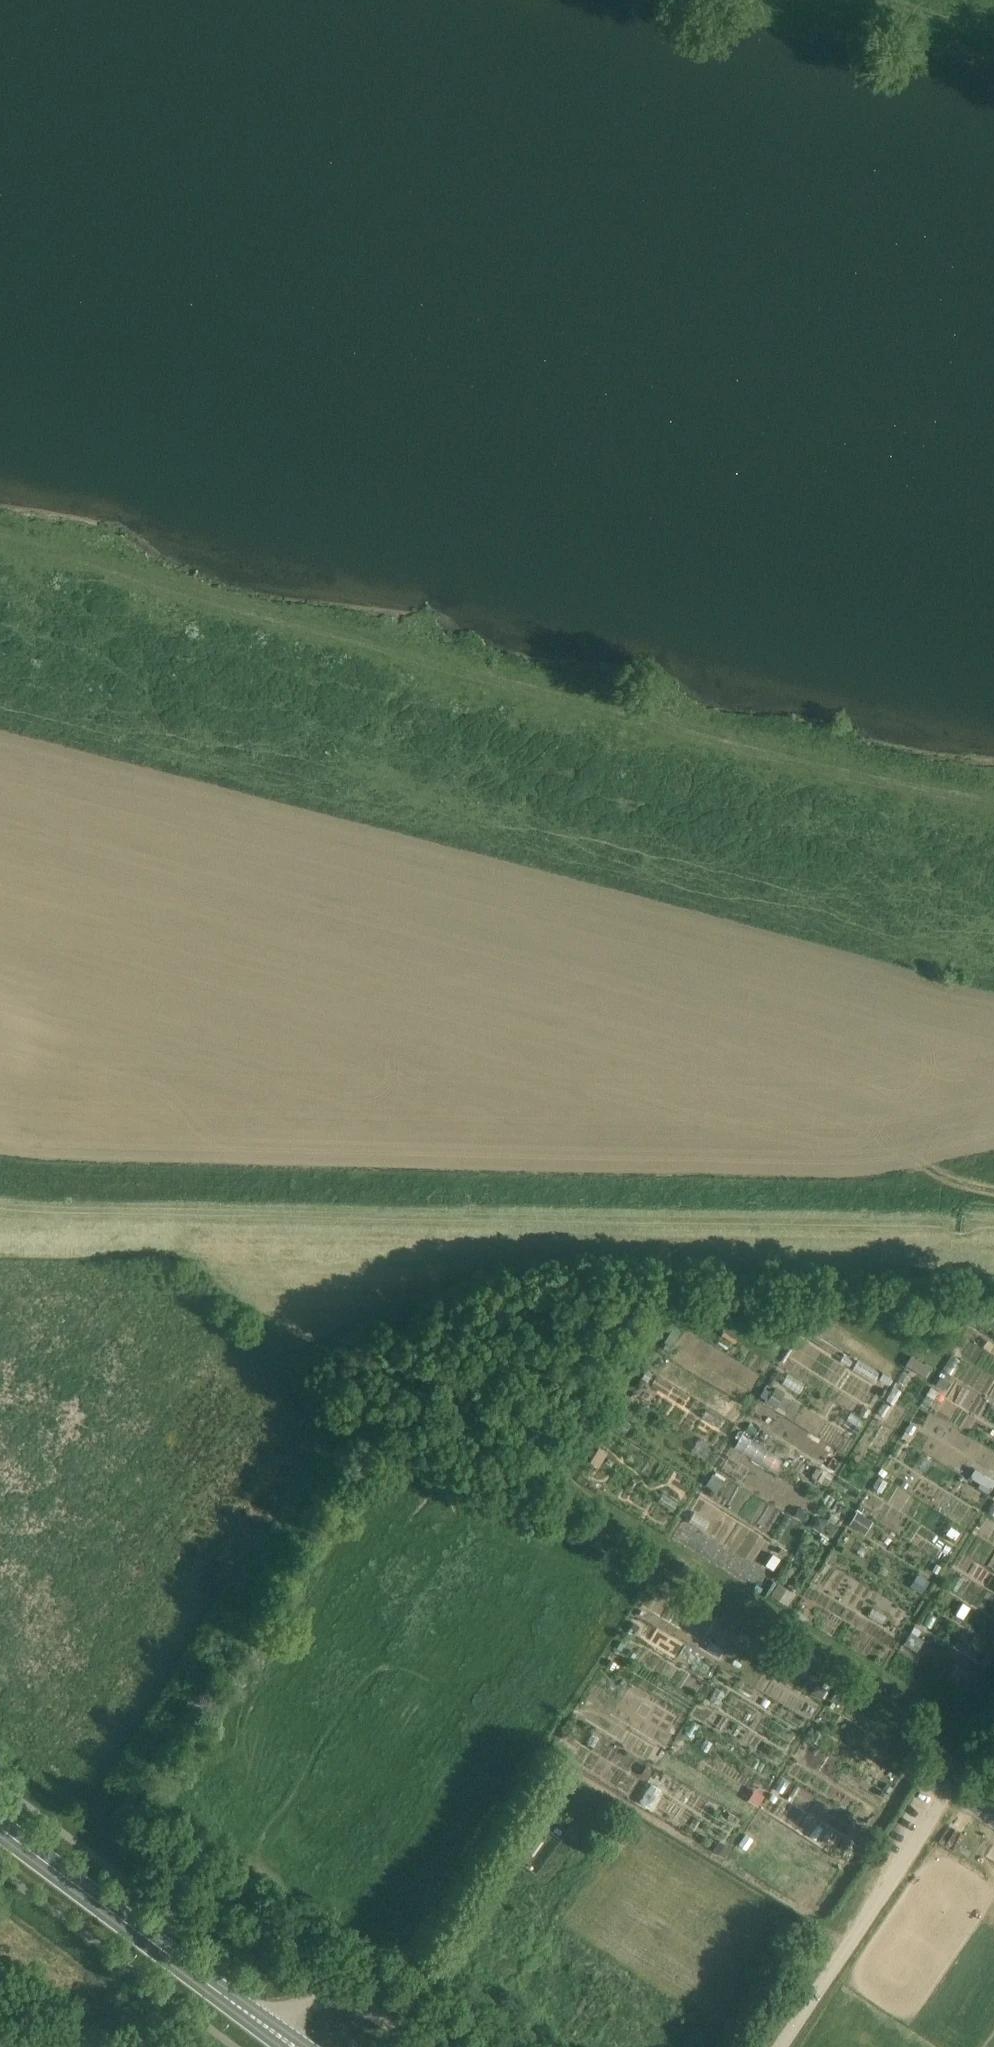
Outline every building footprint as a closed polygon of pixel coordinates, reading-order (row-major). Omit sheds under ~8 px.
[(775,1387),(768,1400),(788,1410),(794,1397),(775,1387)] [(859,1508),(851,1523),(866,1531),(874,1517),(859,1508)]
